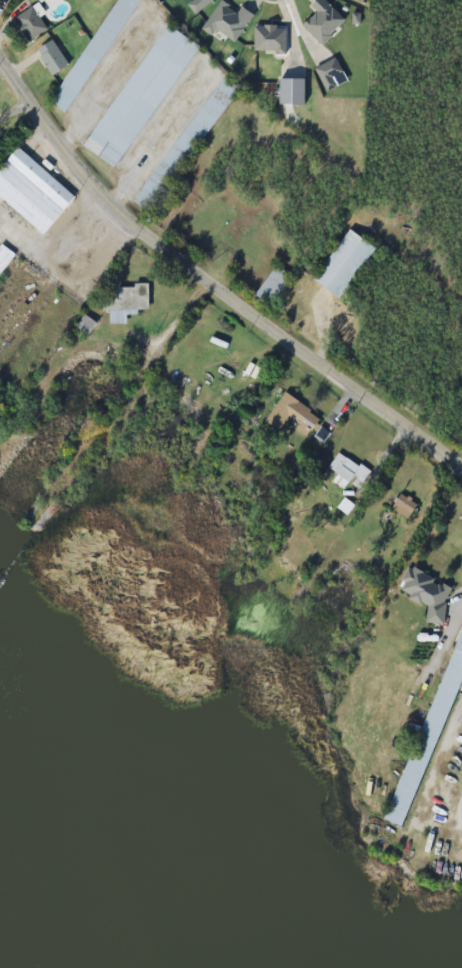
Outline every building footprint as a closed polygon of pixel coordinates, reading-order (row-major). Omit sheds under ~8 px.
[(31,39),(43,30),(40,27),(49,20),(34,0),(29,0),(12,13),(31,39)] [(49,96),(65,107),(136,0),(114,0),(49,96)] [(171,17),(84,139),(117,162),(204,41),(171,17)] [(37,43),(53,67),(70,56),(54,32),(37,43)] [(224,69),(132,195),(150,208),(242,82),(224,69)] [(0,162),(0,190),(43,228),(77,190),(21,139),(0,162)] [(351,220),(314,274),(340,292),(377,238),(351,220)] [(0,239),(0,268),(16,247),(2,236),(0,239)] [(278,257),(254,289),(271,301),(295,269),(278,257)] [(134,275),(134,279),(104,281),(106,303),(110,303),(111,317),(127,316),(127,310),(139,309),(139,303),(152,302),(150,274),(134,275)] [(84,305),(73,322),(88,332),(99,315),(84,305)] [(284,383),(267,412),(282,421),(289,411),(300,418),(296,426),(309,434),(323,411),(297,395),(299,392),(284,383)] [(323,443),(330,434),(321,428),(315,437),(323,443)] [(338,445),(327,462),(336,468),(331,475),(343,484),(353,470),(355,471),(350,478),(358,484),(371,464),(359,457),(358,459),(338,445)] [(400,488),(392,502),(412,514),(421,499),(400,488)] [(343,490),(335,501),(346,509),(354,499),(343,490)] [(414,561),(413,563),(408,560),(402,574),(405,575),(401,584),(410,588),(408,592),(421,598),(422,595),(427,597),(426,616),(445,617),(446,597),(452,583),(440,577),(439,581),(430,577),(432,573),(424,569),(426,566),(414,561)] [(384,812),(401,819),(461,671),(461,623),(384,812)]
